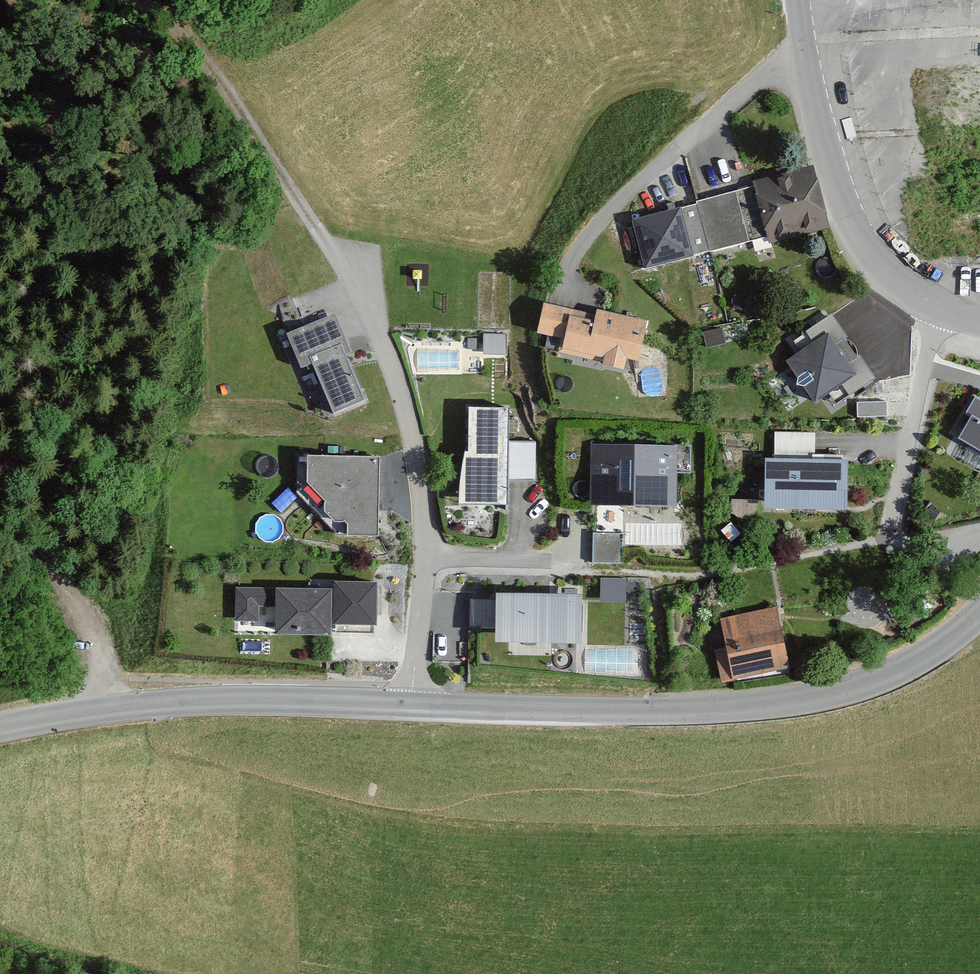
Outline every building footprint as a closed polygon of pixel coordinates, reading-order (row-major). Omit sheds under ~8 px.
[(692,208),(627,225),(639,273),(764,241),(766,248),(825,233),(808,169),(748,185),(750,190),(691,205),(692,208)] [(591,319),(539,307),(532,337),(559,343),(555,357),(599,367),(598,372),(621,377),(623,368),(631,370),(642,325),(592,313),(591,319)] [(290,377),(305,371),(325,421),(364,405),(328,316),(274,338),(290,377)] [(790,346),(798,356),(781,367),(810,408),(836,389),(844,401),(871,383),(827,320),(790,346)] [(502,338),(481,338),(481,356),(502,356),(502,338)] [(971,403),(958,424),(963,427),(953,443),(979,460),(979,409),(971,403)] [(460,457),(453,491),(453,510),(500,512),(501,483),(532,484),(534,446),(504,445),(505,412),(464,411),(462,457),(460,457)] [(812,438),(770,437),(770,463),(759,463),(758,516),(842,518),(843,462),(812,461),(812,438)] [(689,451),(589,447),(587,509),(672,512),(673,479),(688,479),(689,451)] [(296,499),(338,541),(379,541),(379,462),(296,462),(296,499)] [(620,538),(591,538),(591,565),(620,565),(620,538)] [(624,607),(624,583),(597,583),(597,607),(624,607)] [(323,641),(325,596),(232,593),(231,627),(270,628),(270,639),(323,641)] [(365,629),(366,597),(331,597),(330,628),(365,629)] [(575,653),(577,603),(488,600),(487,650),(575,653)] [(785,677),(772,614),(714,625),(720,655),(710,657),(716,691),(785,677)]
